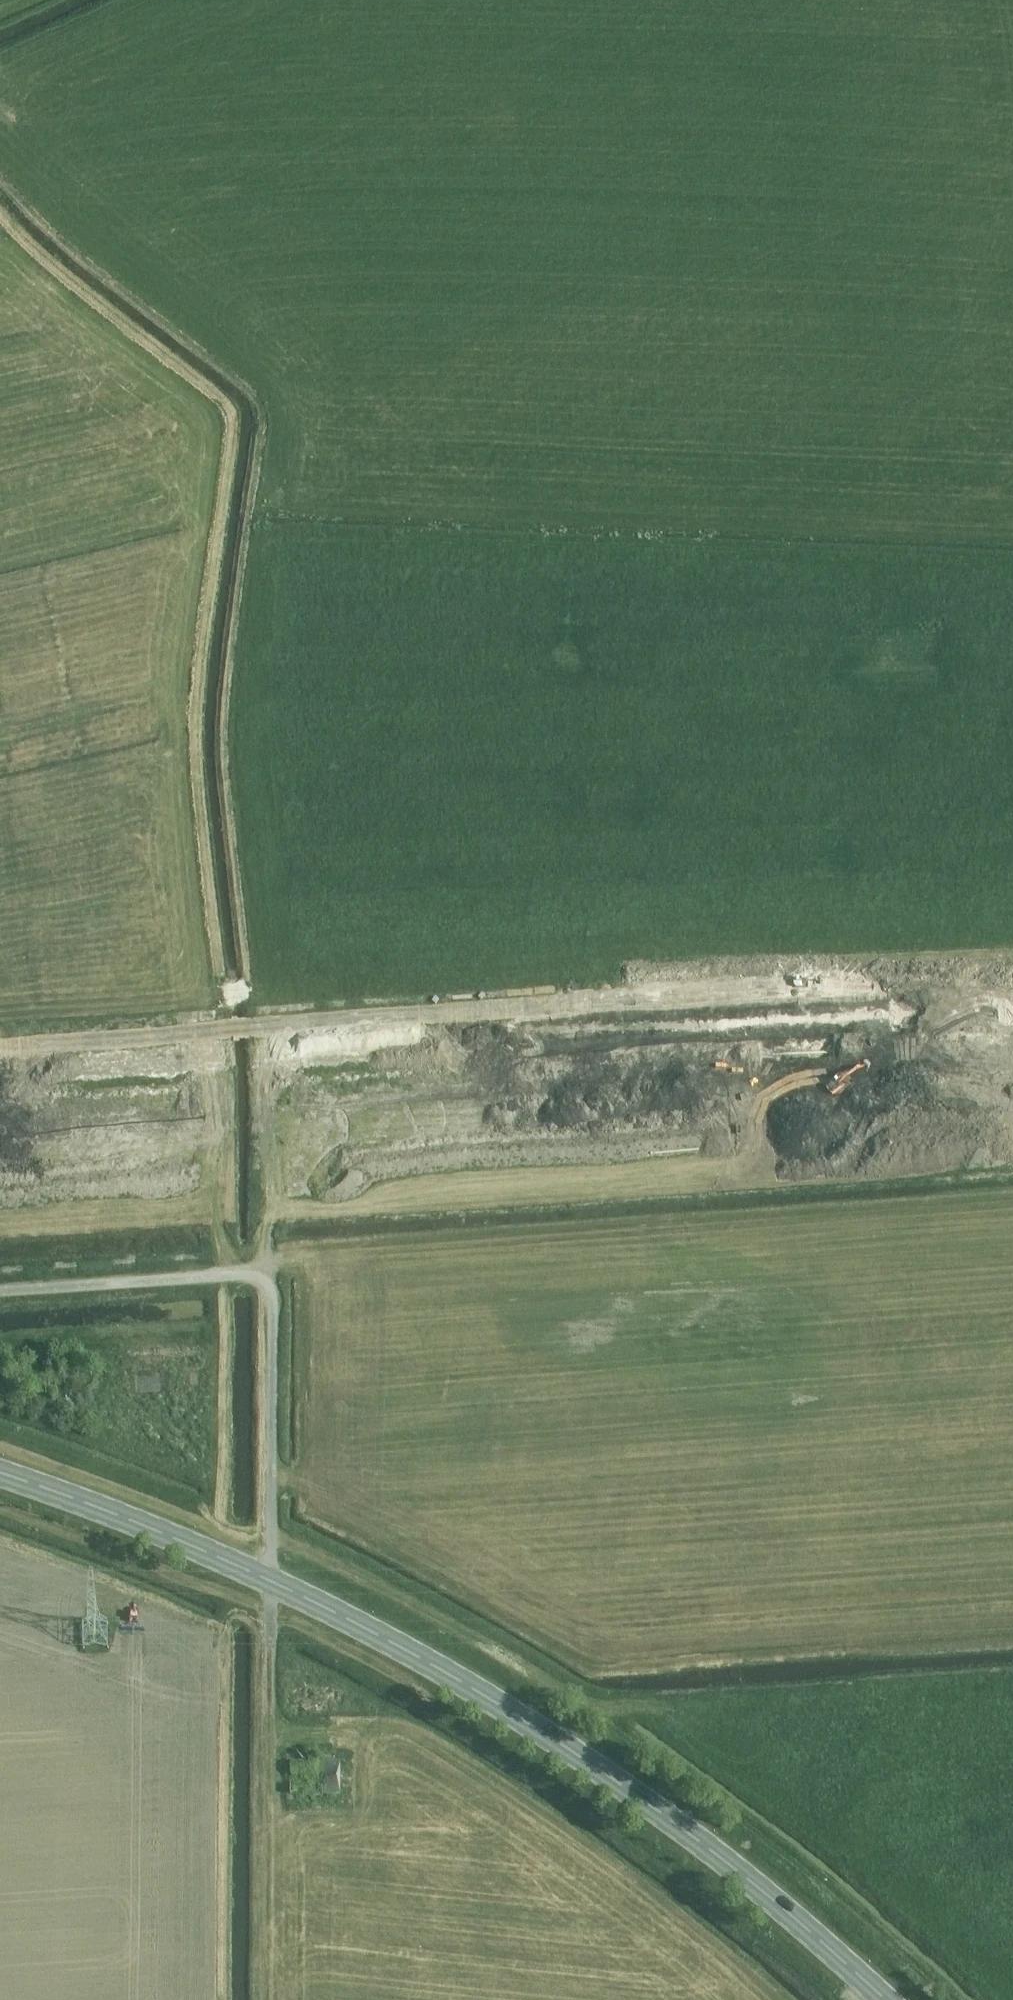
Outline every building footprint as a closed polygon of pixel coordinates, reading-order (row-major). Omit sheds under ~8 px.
[(291,1763),(291,1794),(340,1794),(340,1763),(291,1763)]
